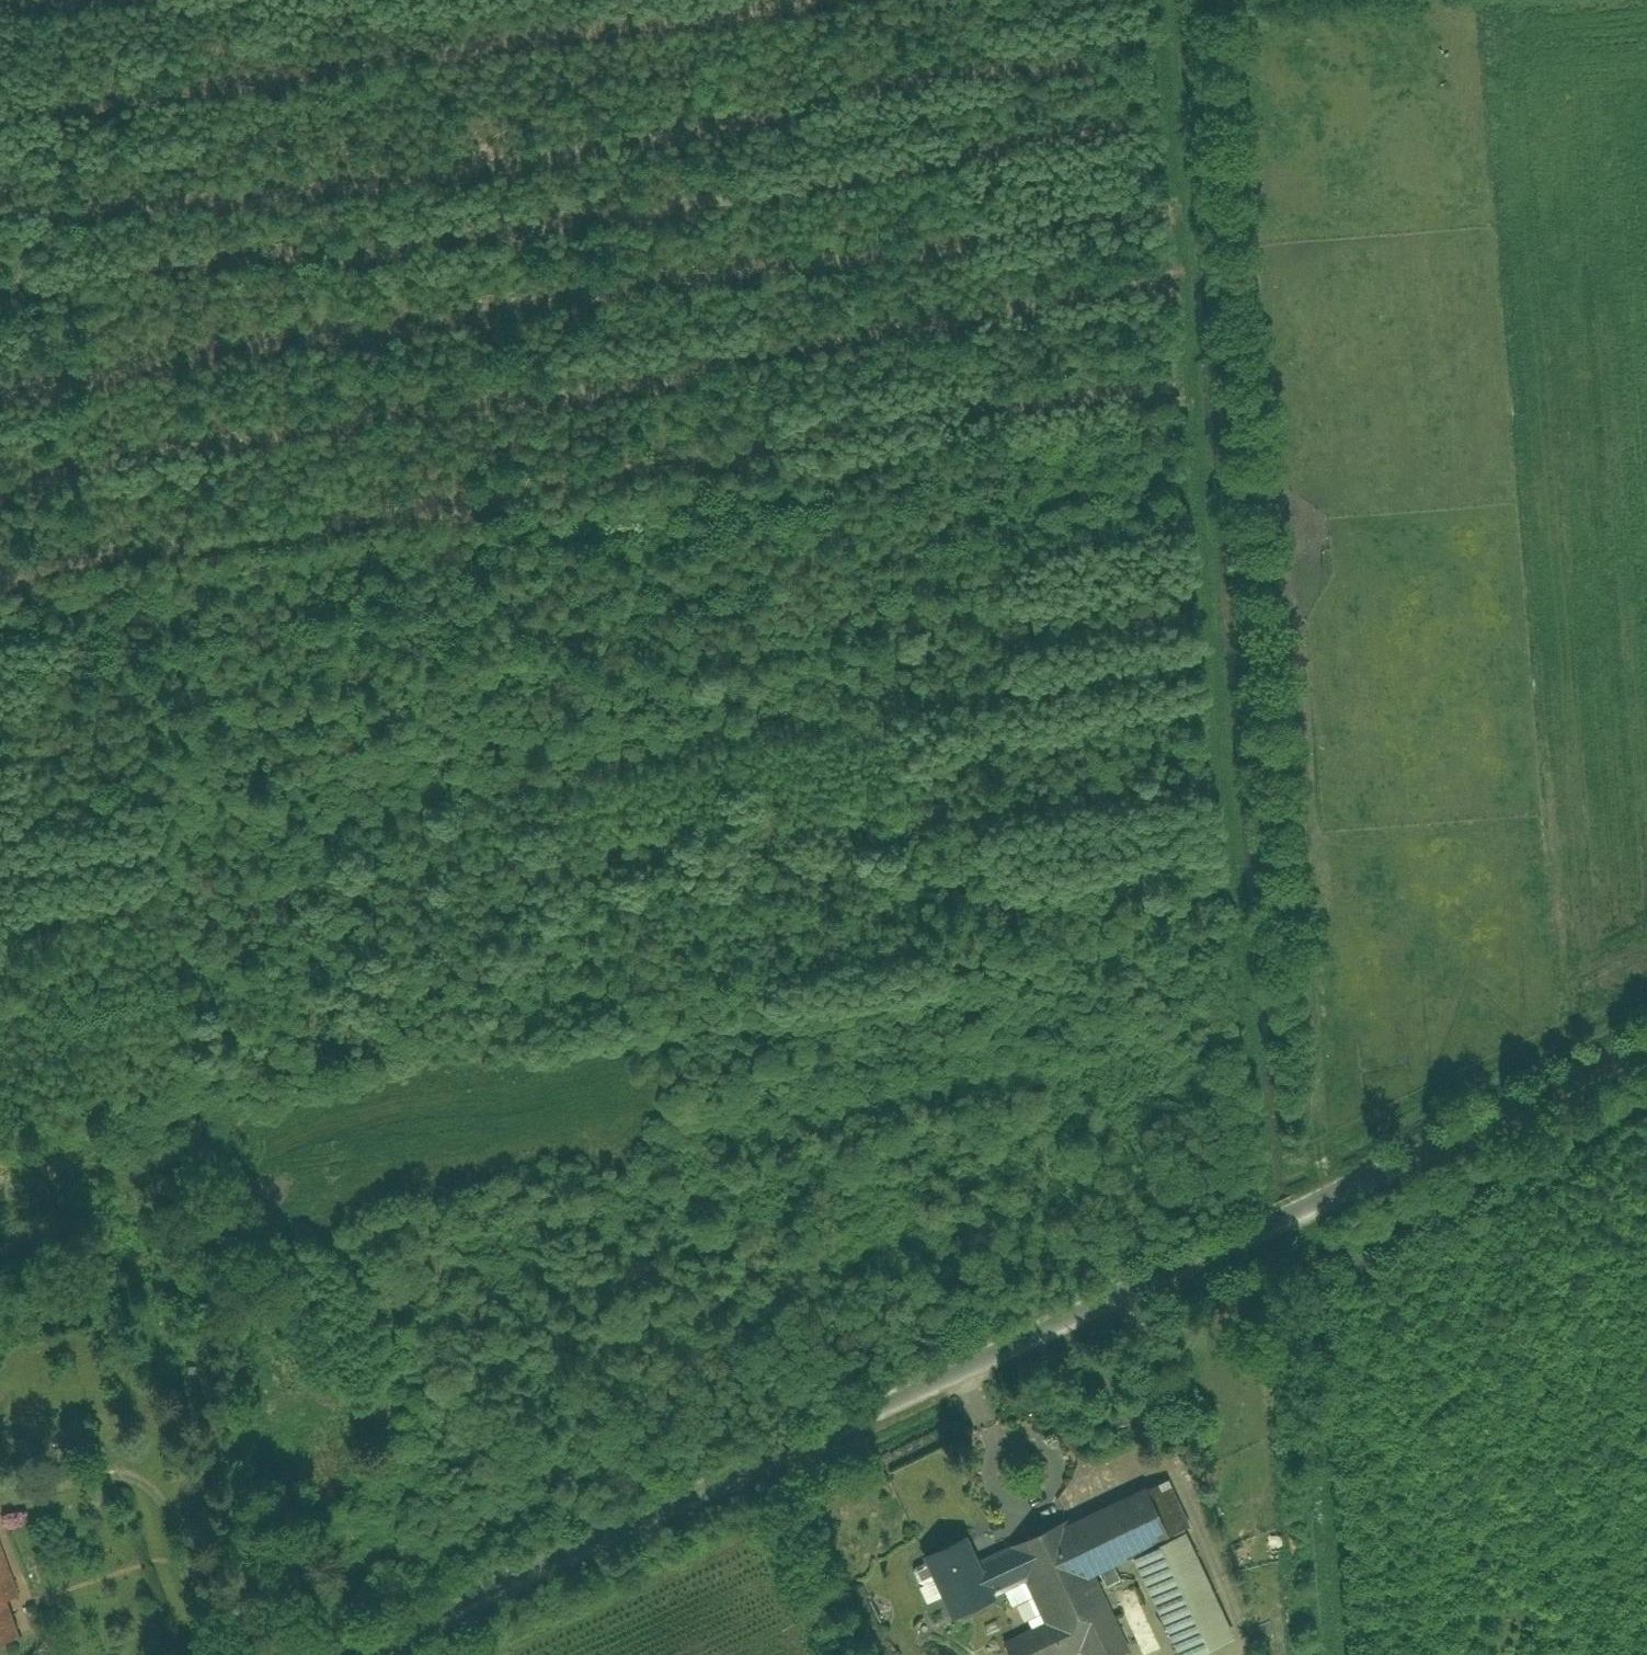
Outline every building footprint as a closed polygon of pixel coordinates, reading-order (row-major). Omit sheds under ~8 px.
[(1156,1538),(1133,1486),(966,1562),(955,1538),(901,1562),(931,1628),(1013,1590),(1042,1654),(1103,1654),(1109,1652),(1074,1575),(1119,1555),(1156,1538)] [(1165,1654),(1190,1654),(1222,1640),(1172,1531),(1156,1538),(1119,1555),(1165,1654)] [(18,1638),(7,1604),(20,1600),(0,1543),(0,1644),(18,1638)]
